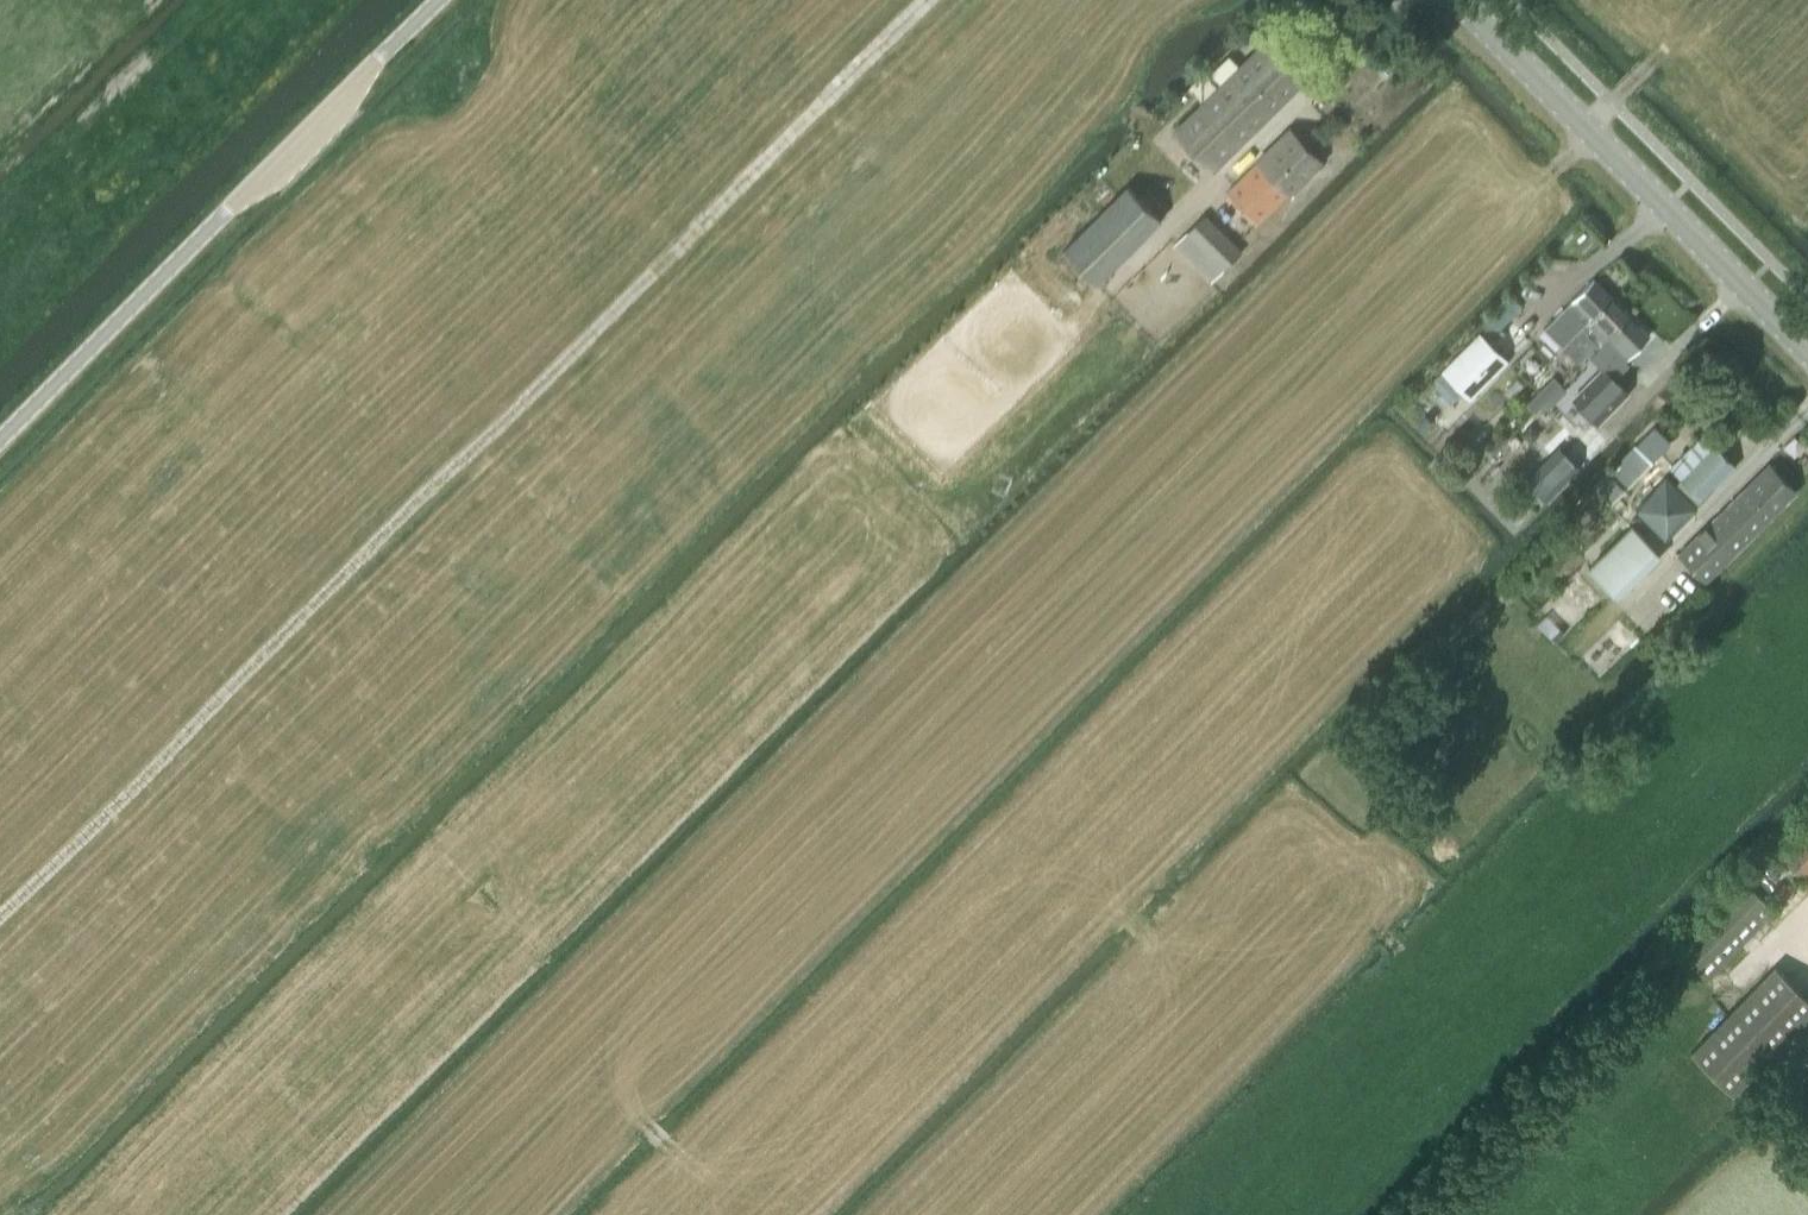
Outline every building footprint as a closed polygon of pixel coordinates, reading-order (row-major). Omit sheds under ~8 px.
[(1211,72),(1223,84),(1176,130),(1212,168),(1305,77),(1269,39),(1241,66),(1229,54),(1211,72)] [(1290,129),(1226,191),(1257,223),(1289,192),(1290,192),(1322,161),(1290,129)] [(1096,283),(1162,218),(1128,183),(1062,248),(1096,283)] [(1173,245),(1181,254),(1211,283),(1243,250),(1205,213),(1173,245)] [(1566,304),(1544,326),(1562,346),(1611,296),(1592,278),(1566,304)] [(1611,296),(1562,346),(1578,362),(1597,343),(1593,339),(1597,335),(1604,341),(1630,315),(1611,296)] [(1601,368),(1571,397),(1597,424),(1629,392),(1615,378),(1615,377),(1628,364),(1624,359),(1649,334),(1630,315),(1604,341),(1604,342),(1590,356),(1596,362),(1601,368)] [(1480,331),(1442,369),(1470,397),(1508,359),(1480,331)] [(1540,391),(1527,403),(1536,411),(1548,399),(1547,398),(1540,391)] [(1597,483),(1613,499),(1667,445),(1651,429),(1597,483)] [(1704,434),(1670,468),(1702,500),(1736,466),(1704,434)] [(1796,491),(1769,463),(1676,553),(1704,581),(1796,491)] [(1632,522),(1588,566),(1614,592),(1658,548),(1632,522)] [(1778,853),(1807,882),(1807,823),(1778,853)] [(1691,1051),(1732,1092),(1807,1017),(1807,999),(1774,966),(1691,1051)]
